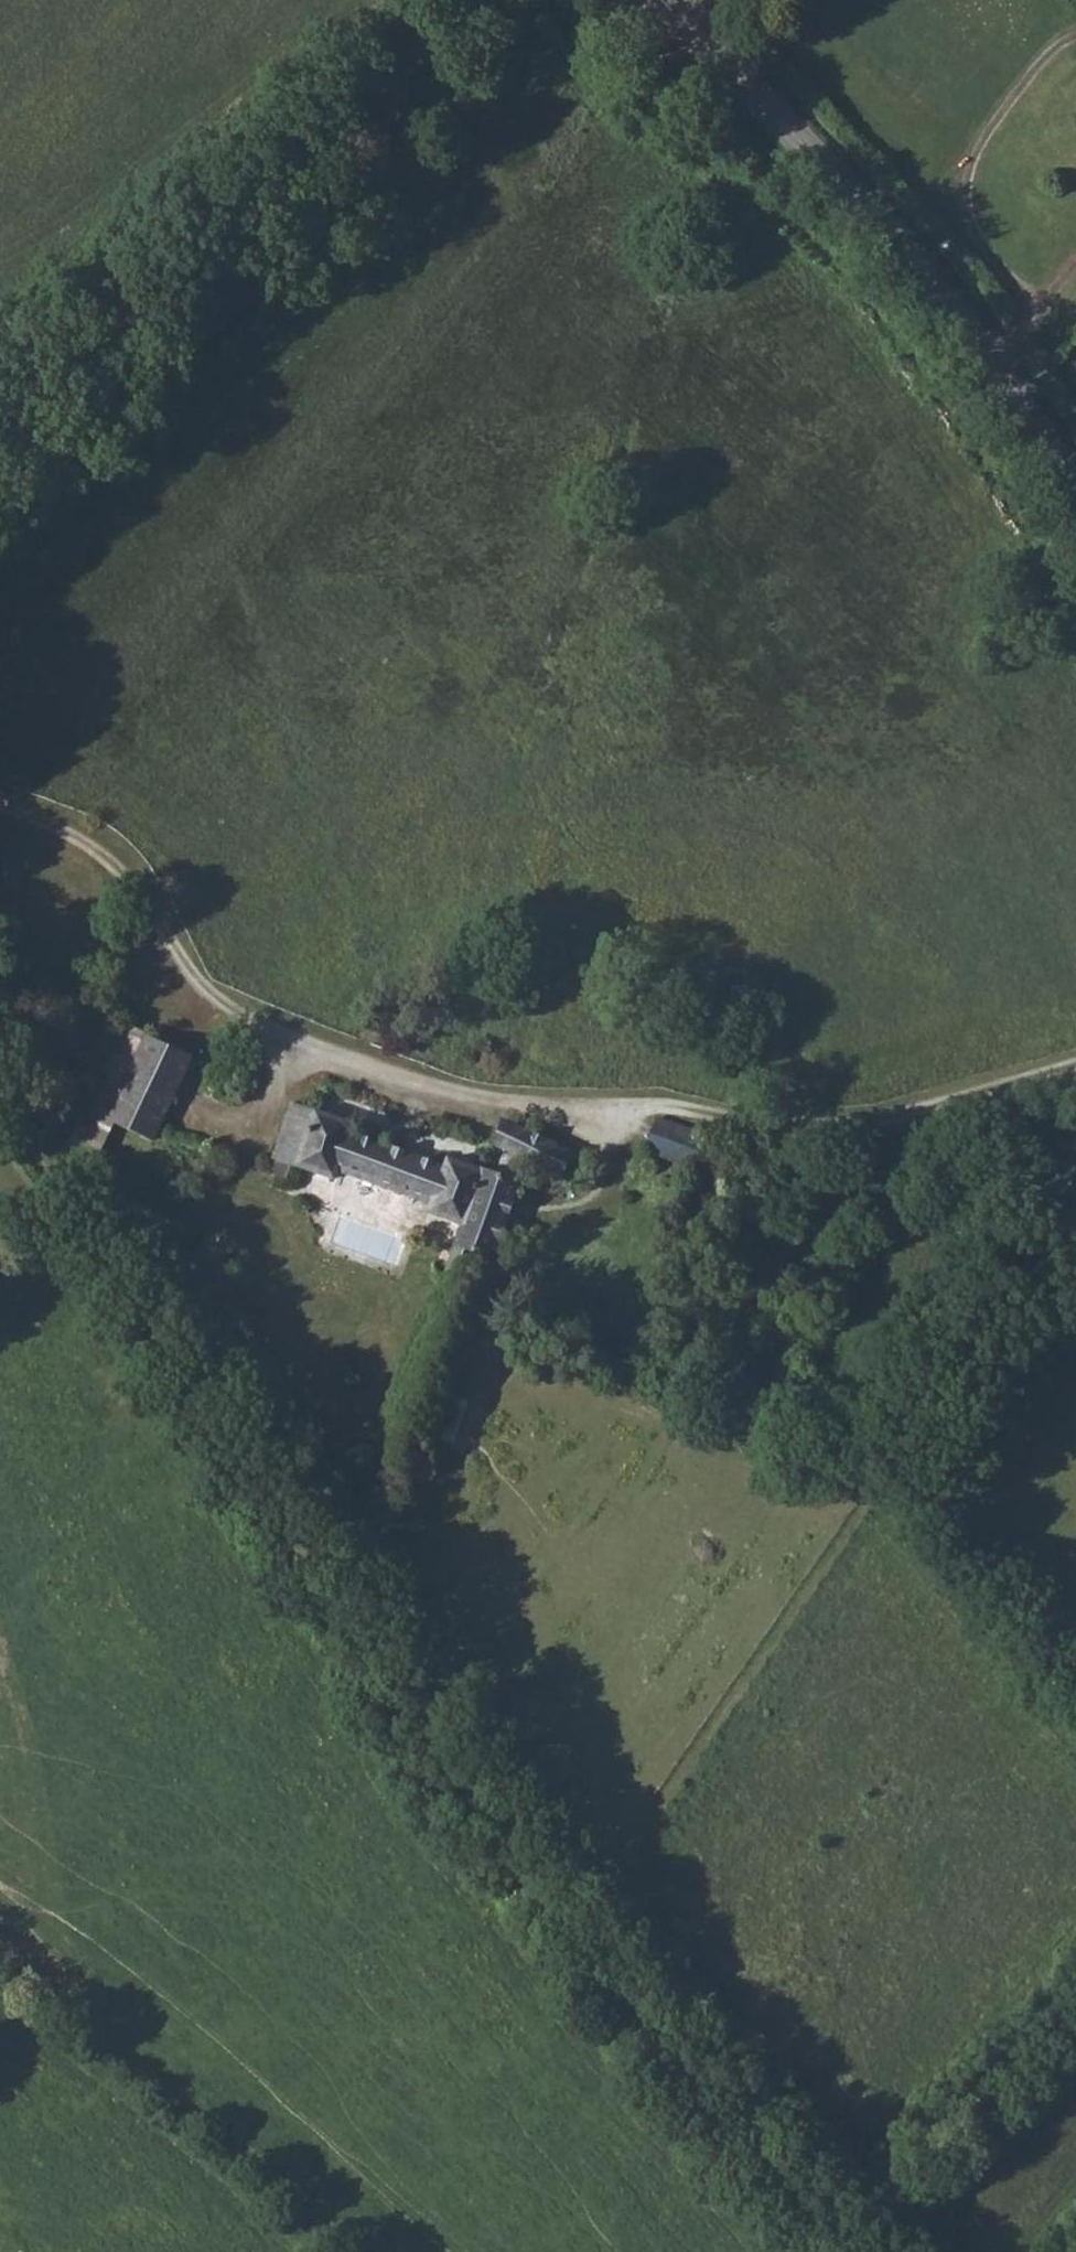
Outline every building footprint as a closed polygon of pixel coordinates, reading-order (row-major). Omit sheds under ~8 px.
[(137,1042),(101,1129),(138,1143),(148,1149),(150,1142),(185,1060),(137,1042)] [(339,1176),(391,1196),(403,1163),(349,1142),(352,1132),(309,1115),(290,1109),(269,1165),(295,1176),(291,1189),(329,1204),(339,1176)] [(645,1161),(693,1177),(705,1148),(657,1131),(645,1161)] [(509,1133),(497,1157),(525,1171),(541,1179),(578,1197),(591,1172),(509,1133)] [(403,1163),(391,1196),(396,1199),(389,1216),(417,1227),(426,1231),(430,1227),(447,1233),(441,1249),(464,1259),(485,1267),(516,1194),(450,1168),(446,1179),(403,1163)]
